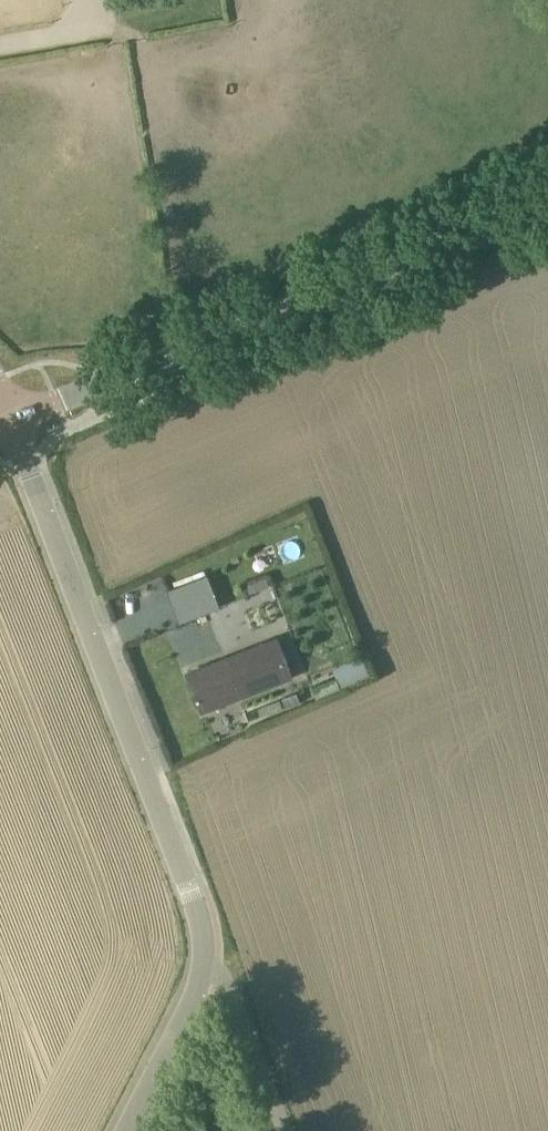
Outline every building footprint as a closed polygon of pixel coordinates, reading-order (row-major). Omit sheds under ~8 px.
[(167,589),(180,622),(221,606),(208,574),(167,589)] [(297,674),(282,635),(203,666),(203,667),(188,673),(202,710),(297,674)] [(334,667),(338,677),(342,687),(370,675),(361,655),(334,667)]
